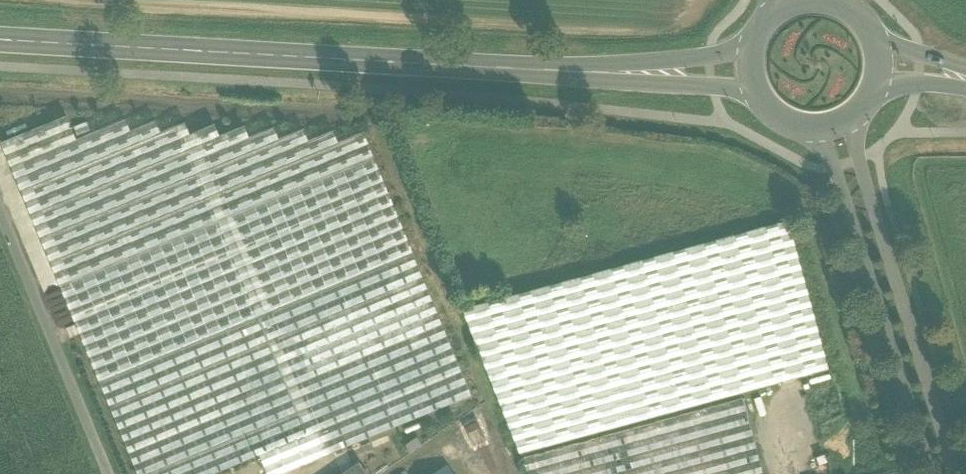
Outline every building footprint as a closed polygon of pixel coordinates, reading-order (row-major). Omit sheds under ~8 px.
[(214,125),(190,136),(185,124),(160,134),(155,122),(130,132),(125,120),(76,141),(66,117),(1,144),(99,383),(413,254),(363,133),(338,144),(333,132),(308,142),(303,130),(279,141),(274,129),(249,139),(244,127),(219,137),(214,125)] [(788,221),(462,311),(520,455),(828,371),(788,221)] [(99,383),(137,473),(217,473),(260,457),(267,473),(284,473),(471,397),(413,254),(99,383)] [(522,460),(528,473),(762,473),(742,400),(522,460)] [(439,449),(403,473),(456,473),(439,449)] [(343,473),(365,473),(358,464),(343,473)]
